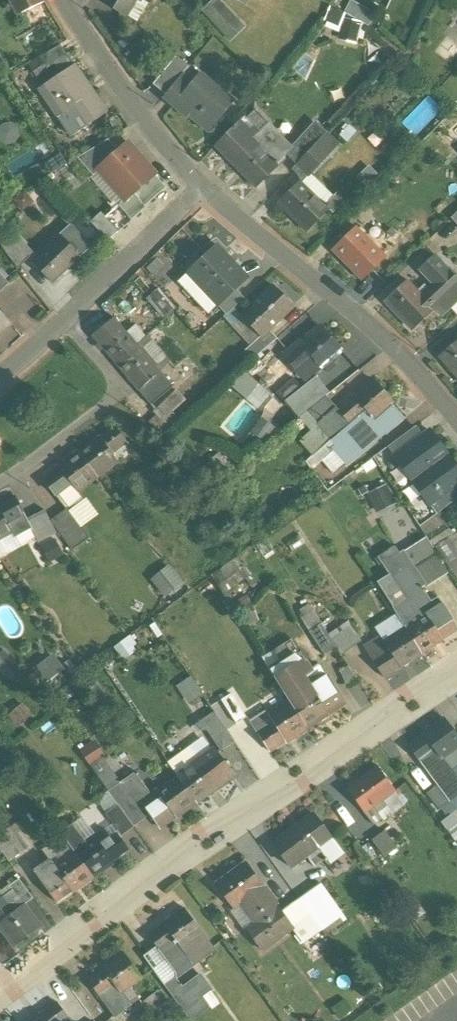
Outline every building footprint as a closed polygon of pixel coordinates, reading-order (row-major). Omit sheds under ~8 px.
[(17,16),(44,2),(43,0),(9,0),(17,16)] [(106,4),(127,17),(137,0),(108,0),(106,4)] [(230,39),(244,24),(217,0),(208,0),(199,11),(230,39)] [(377,14),(351,0),(345,12),(371,26),(377,14)] [(353,30),(357,20),(328,9),(324,20),(339,26),(336,35),(345,38),(349,28),(353,30)] [(63,45),(41,57),(49,68),(69,55),(63,45)] [(49,68),(41,57),(34,61),(34,62),(30,64),(38,75),(49,68)] [(76,65),(41,87),(60,116),(71,108),(84,127),(107,113),(76,65)] [(192,83),(173,106),(174,107),(177,103),(190,113),(188,115),(210,133),(235,102),(200,73),(192,83)] [(182,75),(163,98),(173,106),(192,83),(182,75)] [(84,127),(71,108),(60,116),(73,134),(84,127)] [(255,110),(245,120),(244,118),(215,146),(256,188),(278,167),(277,166),(287,155),(293,149),(292,148),(255,110)] [(315,123),(292,148),(293,149),(287,155),(297,165),(326,134),(315,123)] [(326,134),(297,165),(308,175),(310,173),(337,144),(326,134)] [(108,140),(78,158),(93,176),(100,170),(99,169),(119,152),(108,140)] [(119,152),(99,169),(100,170),(126,200),(127,198),(145,183),(154,175),(128,144),(119,152)] [(334,196),(310,173),(308,175),(309,175),(301,183),(324,205),(334,196)] [(301,183),(301,182),(279,204),(307,231),(329,210),(301,183)] [(145,183),(127,198),(135,207),(153,192),(145,183)] [(334,196),(324,205),(329,210),(333,214),(346,200),(338,192),(334,196)] [(3,220),(0,221),(0,243),(4,251),(18,269),(30,258),(10,236),(14,233),(3,220)] [(70,226),(60,235),(80,257),(90,248),(70,226)] [(373,245),(357,229),(335,251),(362,278),(384,257),(383,256),(373,245)] [(386,233),(373,245),(383,256),(397,243),(386,233)] [(80,257),(60,235),(32,261),(52,283),(80,257)] [(248,278),(217,245),(187,274),(217,305),(218,306),(236,290),(248,278)] [(435,256),(420,270),(433,284),(421,295),(434,309),(435,309),(441,316),(456,301),(456,280),(435,256)] [(0,274),(0,294),(10,285),(0,274)] [(217,305),(187,274),(179,282),(208,314),(217,305)] [(421,295),(408,281),(386,302),(412,329),(434,309),(421,295)] [(146,294),(162,318),(174,309),(158,286),(146,294)] [(274,286),(242,317),(261,337),(269,330),(293,306),(274,286)] [(236,290),(218,306),(226,315),(244,299),(236,290)] [(11,323),(0,309),(0,333),(11,323)] [(137,345),(114,318),(93,336),(116,363),(137,345)] [(320,328),(302,344),(300,342),(283,357),(306,382),(341,350),(320,328)] [(269,330),(261,337),(251,346),(259,355),(277,339),(269,330)] [(439,357),(456,378),(456,342),(439,357)] [(160,372),(137,345),(116,363),(139,390),(160,372)] [(259,355),(251,346),(245,351),(253,360),(259,355)] [(259,374),(277,353),(270,347),(252,367),(259,374)] [(230,383),(255,409),(269,396),(244,370),(230,383)] [(160,372),(139,390),(152,405),(173,387),(160,372)] [(329,393),(316,377),(286,401),(299,417),(329,393)] [(337,409),(318,425),(336,446),(326,454),(341,471),(366,451),(386,433),(387,434),(404,419),(391,405),(393,403),(373,380),(354,397),(353,394),(337,409)] [(175,391),(161,403),(170,412),(183,400),(175,391)] [(326,397),(307,412),(318,425),(337,409),(326,397)] [(170,412),(161,403),(151,412),(154,416),(166,429),(166,430),(177,420),(170,412)] [(166,429),(154,416),(146,423),(158,436),(166,429)] [(430,431),(394,457),(412,481),(447,455),(430,431)] [(118,432),(103,443),(113,457),(128,446),(118,432)] [(103,443),(98,438),(79,452),(98,477),(117,463),(113,457),(103,443)] [(79,451),(58,467),(73,487),(77,493),(98,477),(79,452),(79,451)] [(412,481),(430,505),(456,485),(456,468),(447,455),(412,481)] [(73,487),(59,468),(44,480),(57,498),(73,487)] [(386,486),(368,490),(373,508),(391,503),(386,486)] [(0,505),(0,540),(12,534),(14,539),(31,529),(26,520),(27,519),(15,497),(0,505)] [(68,508),(50,521),(72,551),(90,538),(68,508)] [(27,519),(26,520),(31,529),(38,542),(56,532),(50,521),(45,510),(27,519)] [(436,547),(447,564),(456,557),(456,540),(454,535),(436,547)] [(48,564),(63,555),(52,538),(38,546),(48,564)] [(437,555),(426,538),(404,552),(426,585),(427,587),(448,574),(436,556),(437,555)] [(438,597),(431,602),(422,588),(426,585),(404,552),(403,551),(399,553),(395,547),(378,558),(406,600),(393,609),(405,627),(404,628),(422,654),(422,655),(443,641),(443,640),(456,630),(456,627),(438,597)] [(211,573),(221,591),(245,578),(235,560),(211,573)] [(148,578),(162,597),(181,582),(167,564),(148,578)] [(241,626),(257,620),(249,598),(233,604),(241,626)] [(348,622),(329,635),(342,655),(361,642),(348,622)] [(336,648),(321,624),(309,632),(325,656),(336,648)] [(404,628),(384,641),(381,636),(363,647),(383,678),(399,668),(400,669),(422,655),(422,654),(404,628)] [(0,651),(0,670),(8,681),(19,674),(2,649),(0,651)] [(30,665),(46,689),(65,676),(49,652),(30,665)] [(311,688),(304,677),(311,672),(299,653),(270,671),(289,701),(290,701),(308,730),(332,715),(330,712),(344,703),(327,677),(311,688)] [(203,695),(191,677),(180,684),(192,702),(203,695)] [(289,701),(269,715),(275,725),(285,740),(287,744),(308,730),(290,701),(289,701)] [(235,742),(215,712),(196,725),(201,731),(207,732),(221,751),(235,742)] [(456,749),(456,748),(456,736),(444,718),(422,734),(423,735),(408,746),(437,786),(428,793),(440,809),(450,801),(456,810),(456,750),(456,749)] [(275,725),(259,736),(269,750),(285,740),(275,725)] [(203,738),(187,750),(196,763),(212,751),(203,738)] [(187,750),(168,764),(177,776),(196,763),(187,750)] [(196,763),(177,776),(177,777),(178,777),(196,803),(197,803),(217,788),(217,787),(232,775),(214,750),(212,751),(196,763)] [(395,791),(378,766),(347,789),(365,814),(383,800),(394,792),(395,791)] [(151,796),(135,773),(108,792),(117,805),(118,805),(134,827),(150,815),(141,803),(151,796)] [(151,796),(141,803),(150,815),(159,828),(175,817),(176,818),(196,803),(178,777),(177,777),(151,796)] [(403,805),(394,792),(383,800),(387,805),(392,812),(403,805)] [(383,800),(365,814),(373,825),(383,818),(378,812),(387,805),(383,800)] [(134,827),(118,805),(106,814),(122,836),(134,827)] [(313,814),(273,844),(291,868),(306,857),(331,838),(313,814)] [(0,835),(0,850),(9,862),(31,846),(16,824),(0,835)] [(104,830),(74,851),(93,877),(93,878),(114,862),(129,851),(117,833),(110,838),(104,830)] [(397,848),(385,831),(372,841),(384,857),(397,848)] [(62,836),(42,850),(49,860),(50,859),(55,866),(73,852),(62,836)] [(331,838),(306,857),(314,867),(324,860),(326,862),(328,861),(330,863),(343,853),(331,838)] [(73,852),(55,866),(50,859),(49,860),(34,871),(56,902),(72,891),(72,892),(93,877),(74,851),(73,852)] [(247,863),(216,885),(234,910),(240,905),(264,887),(247,863)] [(33,898),(19,879),(9,886),(13,891),(24,906),(33,898)] [(320,884),(299,899),(314,920),(334,906),(335,905),(320,884)] [(282,911),(264,887),(240,905),(254,924),(246,929),(261,950),(292,928),(293,927),(282,911)] [(24,906),(13,891),(4,897),(16,912),(24,906)] [(0,900),(0,924),(16,912),(4,897),(0,900)] [(314,920),(299,899),(282,911),(293,927),(292,928),(303,943),(321,930),(314,920)] [(14,946),(40,927),(24,906),(16,912),(0,924),(0,927),(14,946)] [(334,906),(314,920),(321,930),(341,916),(334,906)] [(164,925),(149,936),(157,947),(176,973),(191,961),(182,949),(203,934),(184,908),(163,924),(164,925)] [(203,934),(182,949),(191,961),(213,946),(203,934)] [(176,973),(157,947),(144,956),(165,986),(176,978),(178,976),(176,973)] [(123,953),(102,968),(103,970),(88,981),(115,1018),(131,1006),(128,1002),(137,996),(130,987),(142,979),(123,953)] [(202,976),(184,989),(192,999),(210,986),(202,976)] [(184,989),(176,978),(165,986),(191,1020),(202,1012),(192,999),(184,989)] [(158,992),(141,1005),(151,1017),(168,1005),(158,992)] [(344,1000),(333,1009),(339,1018),(351,1009),(344,1000)] [(31,1020),(71,1020),(58,1003),(42,1014),(42,1013),(31,1020)]
